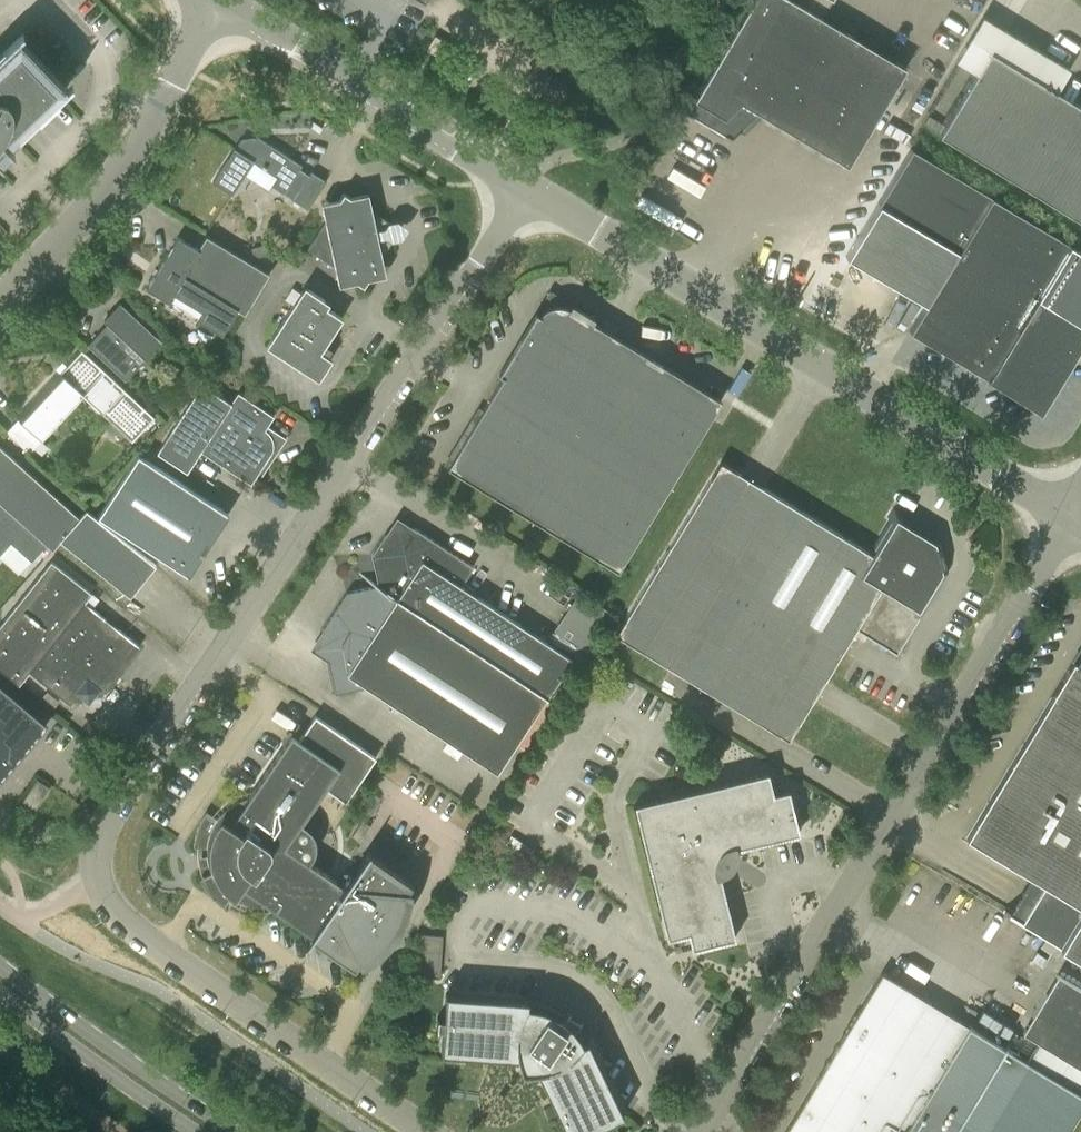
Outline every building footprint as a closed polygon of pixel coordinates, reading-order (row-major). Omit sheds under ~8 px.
[(687,113),(709,126),(727,137),(732,140),(741,131),(760,112),(848,165),(906,68),(822,17),(832,0),(754,0),(687,113)] [(1,161),(3,160),(1,158),(11,148),(13,150),(14,148),(9,144),(68,87),(18,35),(0,53),(0,160),(1,161)] [(434,35),(427,49),(438,54),(445,41),(434,35)] [(940,133),(1080,220),(1080,105),(992,49),(940,133)] [(271,185),(284,193),(306,207),(324,180),(311,171),(309,175),(299,169),(302,165),(257,136),(254,139),(242,143),(237,149),(234,147),(222,166),(212,181),(232,193),(253,161),(276,176),(271,185)] [(857,263),(925,305),(909,331),(1027,403),(1044,413),(1053,398),(1058,390),(1080,353),(1080,352),(1080,343),(1080,342),(1080,340),(1080,252),(910,148),(877,203),(868,218),(845,256),(857,263)] [(386,226),(389,221),(372,210),(368,192),(350,196),(344,192),(339,199),(321,203),(325,221),(307,249),(335,266),(339,284),(357,280),(364,285),(368,278),(386,274),(382,256),(393,240),(388,237),(386,226)] [(178,236),(146,288),(222,334),(237,309),(244,314),(269,273),(206,235),(198,248),(178,236)] [(309,289),(301,291),(300,294),(293,289),(286,300),(293,304),(269,341),(271,348),(314,376),(321,374),(329,363),(327,355),(320,351),(342,317),(326,307),(324,300),(309,289)] [(592,321),(595,317),(591,315),(549,289),(501,369),(505,371),(447,466),(618,570),(709,419),(721,400),(592,321)] [(105,362),(125,380),(145,359),(161,342),(119,304),(104,321),(107,324),(99,332),(87,345),(105,362)] [(78,348),(3,429),(29,453),(81,397),(130,443),(154,417),(78,348)] [(267,431),(265,430),(274,416),(238,393),(231,404),(201,384),(157,453),(187,472),(200,452),(251,484),(270,454),(272,450),(273,445),(273,440),(271,437),(269,433),(267,431)] [(11,542),(32,560),(47,544),(53,549),(61,540),(130,596),(156,564),(86,508),(79,517),(0,447),(0,532),(11,542)] [(138,454),(98,515),(189,575),(229,513),(138,454)] [(754,718),(788,739),(811,701),(817,691),(824,680),(841,652),(855,629),(888,649),(886,652),(898,659),(905,647),(899,643),(943,571),(938,567),(939,564),(940,559),(938,552),(936,548),(932,545),(936,540),(901,519),(904,512),(893,505),(886,517),(892,521),(872,554),(768,491),(745,478),(719,462),(614,634),(673,670),(754,718)] [(371,554),(378,585),(347,592),(322,631),(335,693),(366,686),(497,772),(572,658),(460,585),(473,566),(416,529),(384,535),(371,554)] [(11,542),(0,532),(0,554),(11,542)] [(140,646),(84,602),(91,593),(51,562),(0,625),(0,669),(19,684),(29,672),(70,704),(78,694),(98,692),(101,695),(140,646)] [(612,613),(579,592),(553,630),(586,652),(612,613)] [(966,837),(985,848),(1042,884),(1020,920),(1004,910),(1002,913),(1080,960),(1080,653),(1076,661),(1073,660),(966,837)] [(46,723),(0,684),(0,777),(46,723)] [(311,829),(302,822),(326,787),(346,801),(376,756),(315,715),(298,739),(291,734),(277,754),(248,797),(229,806),(217,819),(206,811),(199,823),(193,846),(207,847),(206,855),(211,873),(200,879),(211,896),(224,907),(233,897),(251,905),(269,905),(303,928),(317,937),(315,940),(354,966),(361,957),(363,961),(381,948),(389,941),(401,923),(409,902),(410,890),(407,890),(413,882),(369,852),(371,850),(369,850),(345,886),(310,862),(315,852),(317,846),(314,834),(311,829)] [(760,841),(799,832),(788,788),(773,792),(768,771),(632,804),(666,938),(688,932),(692,948),(735,937),(727,906),(719,870),(727,868),(733,856),(732,848),(760,841)] [(50,787),(36,778),(22,801),(35,810),(50,787)] [(443,936),(418,933),(415,971),(440,973),(443,936)] [(968,1025),(881,972),(784,1131),(903,1131),(968,1025)] [(1080,1105),(1080,989),(1057,975),(1023,1032),(1037,1041),(1026,1060),(968,1025),(903,1131),(1065,1131),(1080,1105)] [(529,1004),(528,1004),(528,999),(445,993),(444,1017),(437,1016),(436,1027),(443,1027),(441,1051),(518,1057),(522,1071),(537,1070),(551,1099),(567,1131),(586,1131),(592,1129),(594,1131),(602,1131),(605,1131),(602,1124),(623,1114),(618,1103),(609,1084),(588,1040),(583,1042),(581,1038),(579,1035),(578,1033),(575,1029),(572,1025),(570,1023),(566,1020),(562,1017),(559,1015),(556,1013),(552,1011),(547,1009),(545,1008),(542,1007),(537,1006),(534,1005),(529,1004)]
